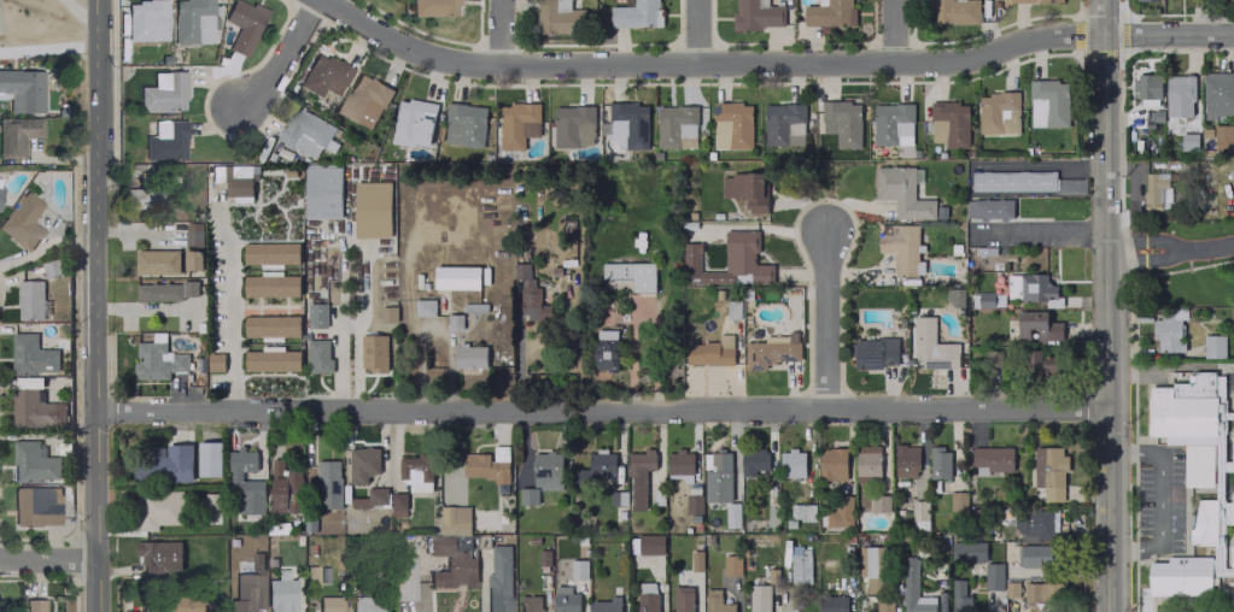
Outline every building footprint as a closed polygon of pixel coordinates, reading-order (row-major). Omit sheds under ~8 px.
[(125,0),(126,40),(166,40),(166,0),(152,0),(125,0)] [(173,43),(213,43),(212,0),(172,0),(173,43)] [(239,0),(231,0),(223,21),(236,26),(227,50),(246,57),(264,9),(239,0)] [(457,16),(457,0),(412,0),(412,16),(457,16)] [(570,8),(570,0),(538,0),(537,32),(583,33),(584,8),(570,8)] [(660,26),(660,0),(633,0),(633,6),(610,5),(610,26),(660,26)] [(783,5),(767,6),(767,0),(733,0),(734,29),(784,27),(783,5)] [(853,0),(826,0),(826,5),(803,5),(803,25),(853,26),(853,0)] [(932,23),(978,24),(979,0),(933,0),(932,23)] [(351,69),(315,50),(296,85),(318,97),(322,89),(336,96),(351,69)] [(0,69),(0,98),(7,98),(7,112),(41,112),(41,70),(0,69)] [(184,71),(152,71),(152,86),(137,86),(138,110),(184,110),(184,71)] [(336,112),(370,130),(392,89),(358,71),(336,112)] [(1233,71),(1202,72),(1203,119),(1214,119),(1214,115),(1233,115),(1233,71)] [(1160,99),(1161,74),(1134,73),(1134,99),(1160,99)] [(1165,75),(1166,116),(1193,115),(1192,74),(1165,75)] [(1028,81),(1029,98),(1046,97),(1046,127),(1068,126),(1067,80),(1028,81)] [(1018,92),(977,93),(978,134),(1019,133),(1018,92)] [(428,148),(437,105),(399,97),(390,141),(428,148)] [(1045,126),(1044,99),(1030,99),(1031,126),(1045,126)] [(836,148),(860,147),(859,100),(821,101),(822,134),(835,133),(836,148)] [(482,147),(487,106),(447,102),(443,143),(482,147)] [(647,102),(606,103),(606,133),(624,132),(625,148),(648,148),(647,102)] [(714,149),(752,149),(751,102),(713,103),(714,149)] [(968,147),(968,102),(930,102),(930,142),(945,142),(945,148),(968,147)] [(539,137),(539,103),(500,103),(499,150),(523,150),(524,136),(539,137)] [(803,103),(764,104),(765,145),(804,144),(803,103)] [(897,145),(897,135),(913,135),(913,104),(873,103),(873,145),(897,145)] [(315,160),(322,146),(331,150),(335,143),(329,140),(336,126),(295,105),(277,140),(315,160)] [(593,105),(553,106),(554,147),(594,146),(593,105)] [(696,147),(696,106),(656,105),(656,147),(696,147)] [(22,137),(40,137),(40,118),(0,118),(0,158),(22,158),(22,137)] [(184,119),(152,119),(152,136),(143,136),(143,159),(184,159),(184,119)] [(1231,125),(1214,125),(1214,152),(1231,152),(1231,125)] [(226,181),(226,195),(252,195),(251,165),(209,166),(210,181),(226,181)] [(341,218),(341,166),(304,167),(304,218),(341,218)] [(894,219),(934,218),(934,199),(913,199),(913,183),(922,182),(921,166),(875,167),(875,198),(894,198),(894,219)] [(1056,189),(1055,170),(971,172),(971,191),(1056,189)] [(1144,172),(1144,209),(1168,209),(1168,173),(1144,172)] [(764,212),(764,174),(721,173),(721,197),(744,197),(744,211),(764,212)] [(390,181),(354,181),(354,237),(391,237),(390,181)] [(22,189),(0,220),(0,232),(28,252),(43,230),(30,221),(42,203),(22,189)] [(1012,198),(965,200),(965,221),(1012,220),(1012,198)] [(918,224),(877,224),(878,252),(894,252),(894,276),(923,276),(923,261),(919,261),(918,224)] [(202,230),(185,230),(185,246),(202,246),(202,230)] [(758,230),(726,230),(726,270),(700,271),(700,242),(683,242),(683,283),(772,283),(772,264),(754,264),(754,253),(758,253),(758,230)] [(243,243),(243,264),(299,263),(299,242),(243,243)] [(178,249),(135,250),(135,274),(179,274),(178,249)] [(185,269),(202,269),(202,250),(184,250),(185,269)] [(522,320),(550,319),(549,304),(540,304),(539,286),(530,286),(530,262),(514,263),(514,279),(521,278),(522,320)] [(655,291),(654,262),(601,263),(602,278),(631,278),(632,292),(655,291)] [(434,288),(479,288),(479,266),(434,266),(434,288)] [(1007,274),(1007,300),(1045,300),(1045,307),(1061,306),(1061,295),(1057,295),(1057,284),(1046,284),(1046,274),(1007,274)] [(299,296),(298,275),(244,275),(244,297),(299,296)] [(43,280),(18,280),(18,319),(47,319),(47,300),(43,300),(43,280)] [(197,282),(137,283),(137,299),(197,299),(197,282)] [(1004,306),(1003,292),(978,293),(979,307),(989,307),(989,306),(1004,306)] [(435,315),(434,299),(414,300),(414,316),(435,315)] [(327,327),(326,303),(307,303),(308,328),(327,327)] [(380,317),(380,321),(396,321),(395,307),(389,307),(389,316),(380,317)] [(1181,351),(1182,319),(1185,319),(1186,308),(1160,308),(1160,319),(1152,319),(1152,339),(1157,339),(1157,351),(1181,351)] [(1018,310),(1017,339),(1029,339),(1029,329),(1037,329),(1036,339),(1062,339),(1062,322),(1047,321),(1047,311),(1018,310)] [(299,315),(243,316),(244,337),(299,335),(299,315)] [(934,316),(914,316),(913,368),(958,368),(958,343),(934,343),(934,316)] [(617,329),(594,329),(595,370),(618,370),(617,329)] [(58,349),(37,349),(37,332),(11,333),(11,373),(58,372),(58,349)] [(387,370),(387,334),(361,334),(361,370),(387,370)] [(685,364),(733,364),(733,334),(718,334),(717,342),(685,341),(685,364)] [(800,361),(799,334),(764,335),(764,341),(744,342),(745,369),(767,369),(767,361),(800,361)] [(1203,357),(1224,357),(1224,335),(1204,335),(1203,357)] [(897,338),(854,338),(854,367),(898,367),(897,338)] [(330,339),(307,339),(307,373),(330,373),(330,339)] [(188,356),(163,356),(163,342),(135,342),(135,379),(168,379),(168,371),(188,371),(188,356)] [(455,368),(486,367),(485,345),(455,345),(455,368)] [(1058,355),(1041,355),(1041,350),(1026,349),(1025,376),(1057,377),(1058,355)] [(245,350),(244,370),(299,371),(300,351),(245,350)] [(1233,577),(1233,542),(1223,525),(1233,525),(1233,493),(1230,493),(1230,501),(1223,501),(1222,472),(1233,471),(1233,431),(1223,420),(1233,419),(1233,411),(1224,412),(1223,378),(1148,380),(1149,431),(1183,450),(1183,486),(1214,486),(1215,498),(1192,499),(1192,545),(1212,544),(1212,577),(1233,577)] [(12,426),(66,425),(66,402),(38,402),(38,389),(11,389),(12,426)] [(37,440),(12,440),(13,481),(60,480),(59,456),(38,456),(37,440)] [(198,476),(221,476),(220,441),(197,442),(198,476)] [(192,444),(146,446),(146,456),(133,456),(134,482),(192,481),(192,444)] [(880,445),(856,445),(855,482),(879,482),(880,445)] [(918,445),(894,445),(894,477),(918,476),(918,445)] [(508,446),(491,446),(491,453),(463,453),(463,477),(492,477),(492,484),(508,484),(508,446)] [(1012,447),(972,446),(971,465),(987,465),(987,471),(1012,471),(1012,447)] [(378,473),(379,447),(349,447),(349,483),(367,483),(367,473),(378,473)] [(846,479),(845,447),(818,448),(819,479),(846,479)] [(930,479),(950,478),(949,447),(929,448),(930,479)] [(1043,501),(1063,501),(1063,471),(1067,471),(1067,455),(1061,455),(1061,447),(1033,447),(1033,487),(1043,487),(1043,501)] [(646,469),(655,469),(655,448),(643,448),(643,453),(629,453),(629,510),(645,510),(646,469)] [(741,475),(755,475),(755,470),(767,469),(767,448),(740,449),(741,475)] [(263,479),(242,480),(241,471),(256,471),(256,449),(229,449),(229,486),(239,486),(239,514),(264,514),(263,479)] [(693,451),(667,450),(667,473),(692,473),(693,451)] [(805,476),(804,450),(780,450),(780,476),(805,476)] [(615,481),(614,451),(588,451),(588,468),(572,469),(573,481),(615,481)] [(562,489),(561,452),(532,452),(533,488),(520,488),(521,504),(537,504),(537,490),(562,489)] [(731,501),(730,452),(704,453),(704,501),(731,501)] [(431,492),(432,456),(398,455),(398,482),(408,482),(408,492),(431,492)] [(270,512),(302,513),(303,469),(283,469),(283,459),(271,459),(270,512)] [(341,507),(340,460),(317,460),(318,508),(341,507)] [(59,488),(13,487),(12,525),(59,526),(59,488)] [(387,487),(367,488),(367,497),(350,498),(351,506),(387,505),(387,487)] [(182,490),(136,491),(137,530),(158,529),(158,524),(183,523),(182,490)] [(405,516),(405,492),(391,492),(391,516),(405,516)] [(950,511),(966,511),(966,492),(950,492),(950,511)] [(701,494),(685,494),(685,513),(701,513),(701,494)] [(826,510),(826,527),(852,526),(851,496),(835,496),(836,510),(826,510)] [(912,501),(912,523),(928,523),(928,501),(912,501)] [(791,504),(791,519),(814,519),(814,504),(791,504)] [(469,534),(470,506),(439,506),(438,533),(469,534)] [(1017,541),(1056,540),(1055,510),(1016,511),(1017,541)] [(664,534),(638,534),(638,554),(664,554),(664,534)] [(454,535),(427,536),(427,554),(455,553),(454,535)] [(181,541),(136,541),(136,555),(141,555),(142,576),(160,576),(160,570),(181,570),(181,541)] [(951,560),(985,561),(985,542),(951,541),(951,560)] [(488,545),(487,611),(510,611),(511,545),(488,545)] [(1051,545),(1018,545),(1018,567),(1051,567),(1051,545)] [(865,592),(886,592),(886,546),(866,546),(865,592)] [(809,547),(790,548),(791,583),(811,583),(809,547)] [(476,586),(475,555),(444,556),(445,570),(429,571),(429,586),(453,586),(453,577),(462,577),(462,586),(476,586)] [(723,555),(723,575),(740,575),(740,555),(723,555)] [(1211,557),(1166,556),(1166,562),(1148,562),(1148,595),(1211,596),(1211,557)] [(935,596),(917,596),(917,557),(902,557),(902,611),(935,611),(935,596)] [(586,579),(586,561),(571,561),(571,579),(586,579)] [(261,563),(252,563),(252,573),(233,573),(233,611),(253,611),(253,609),(262,608),(261,563)] [(985,589),(1002,589),(1002,563),(984,563),(985,589)] [(266,611),(287,611),(287,609),(295,609),(294,579),(287,579),(287,569),(276,570),(276,579),(266,579),(266,611)] [(951,579),(952,611),(972,611),(972,595),(964,596),(964,579),(951,579)] [(655,592),(654,582),(637,582),(637,593),(655,592)] [(1024,583),(1024,603),(1065,602),(1065,582),(1024,583)] [(769,584),(749,584),(750,611),(769,611),(769,584)] [(579,593),(571,593),(571,586),(553,586),(554,611),(579,611),(579,593)] [(692,586),(673,586),(673,611),(693,611),(692,586)] [(720,603),(720,589),(705,589),(705,611),(734,611),(734,603),(720,603)] [(657,593),(635,594),(635,611),(658,611),(657,593)] [(172,611),(215,611),(215,595),(172,596),(172,611)] [(383,595),(351,596),(352,611),(383,611),(383,595)] [(318,596),(318,611),(340,611),(340,596),(318,596)] [(541,596),(520,596),(519,611),(540,611),(541,596)] [(591,611),(620,611),(620,596),(611,596),(611,600),(591,601),(591,611)] [(819,596),(819,611),(847,611),(847,596),(819,596)] [(893,598),(876,598),(876,611),(893,611),(893,598)] [(25,599),(25,611),(44,611),(45,599),(25,599)]
